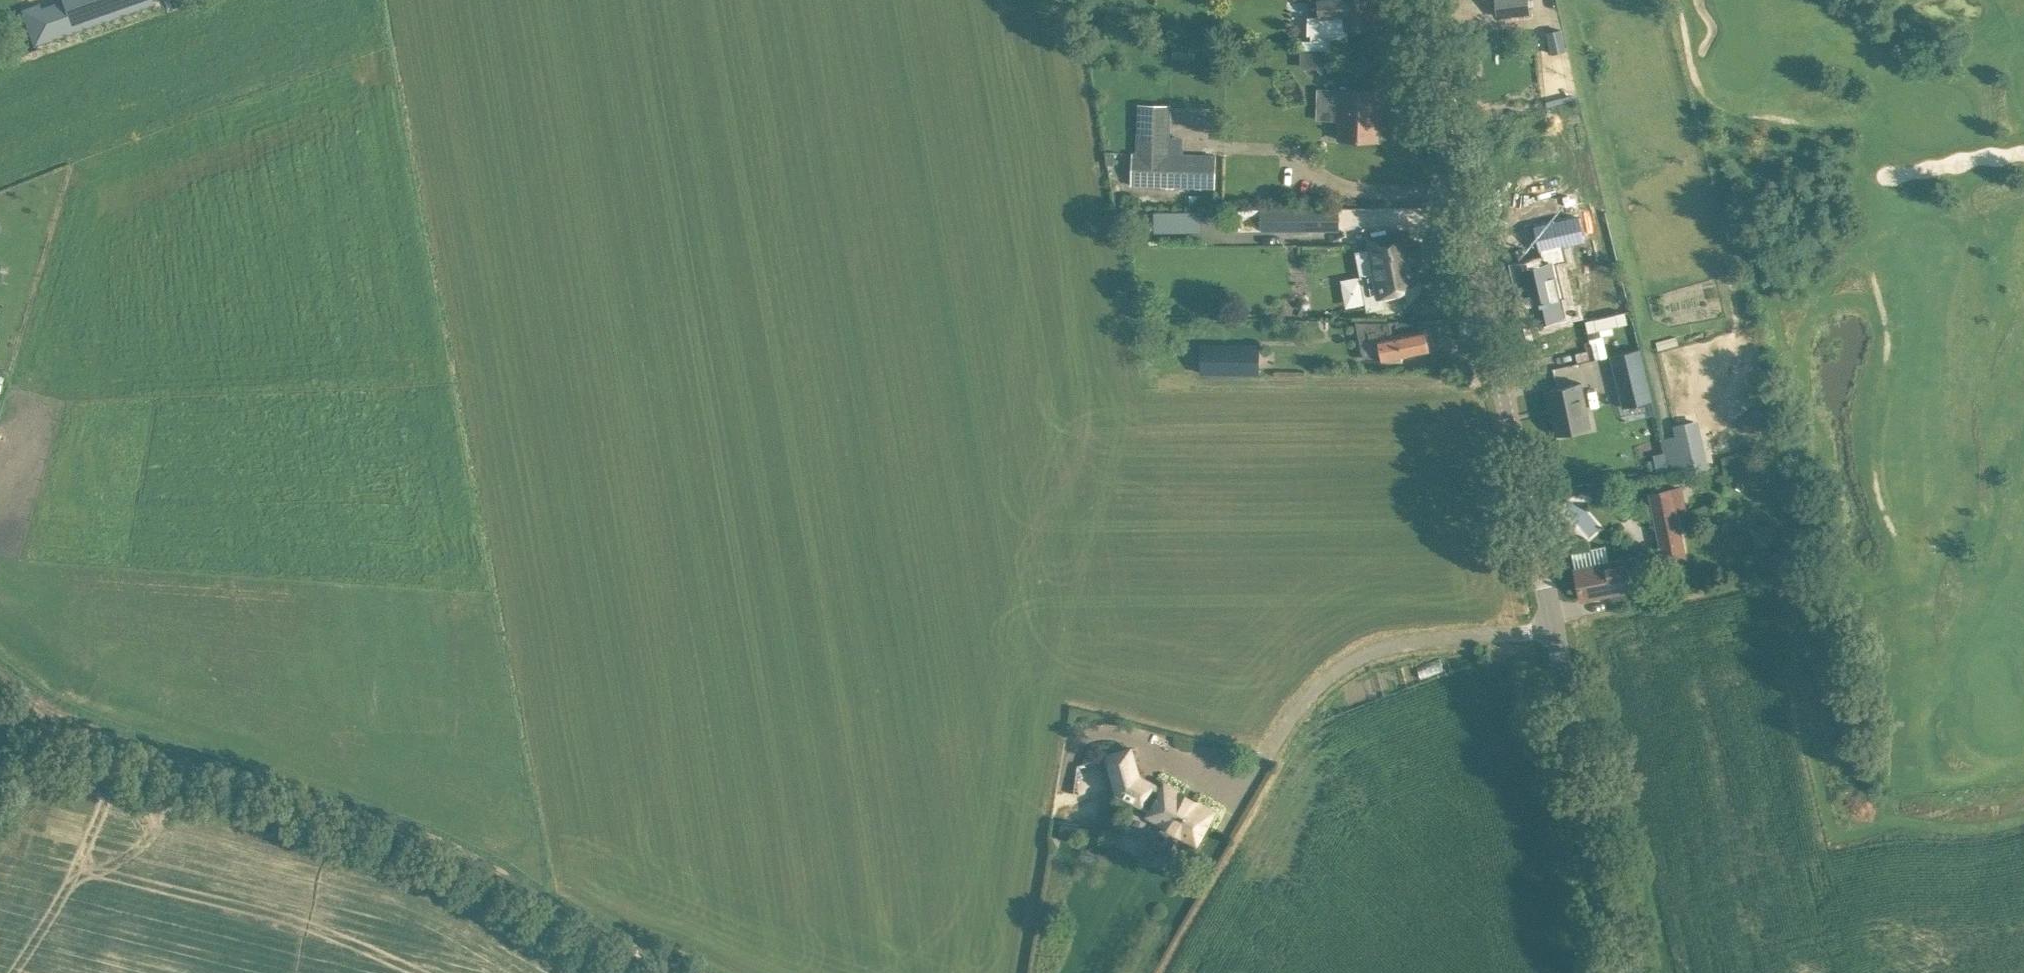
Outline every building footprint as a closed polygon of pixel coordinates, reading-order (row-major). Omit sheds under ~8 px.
[(41,7),(53,39),(73,32),(62,0),(60,0),(41,7)] [(73,32),(85,27),(153,3),(152,0),(62,0),(73,32)] [(1320,17),(1311,18),(1310,40),(1348,40),(1348,28),(1373,26),(1371,0),(1319,0),(1320,17)] [(1528,0),(1497,0),(1498,15),(1529,12),(1528,0)] [(1300,66),(1315,67),(1321,72),(1331,68),(1332,50),(1301,48),(1300,66)] [(1380,111),(1381,91),(1330,89),(1329,109),(1335,110),(1334,139),(1374,140),(1375,111),(1380,111)] [(1133,185),(1215,187),(1216,155),(1170,154),(1171,105),(1139,104),(1138,153),(1134,153),(1133,185)] [(1107,163),(1115,163),(1115,151),(1106,150),(1107,163)] [(1123,204),(1139,205),(1139,194),(1124,193),(1123,204)] [(1260,207),(1260,228),(1319,228),(1319,207),(1260,207)] [(1539,249),(1541,249),(1544,263),(1519,269),(1525,294),(1522,294),(1522,296),(1526,295),(1527,303),(1524,304),(1525,305),(1528,305),(1532,323),(1563,316),(1559,297),(1564,296),(1556,261),(1566,259),(1563,244),(1585,238),(1580,216),(1534,227),(1539,249)] [(1387,228),(1371,232),(1372,237),(1388,234),(1387,228)] [(1416,281),(1407,231),(1388,234),(1372,237),(1369,238),(1373,255),(1359,258),(1362,275),(1376,273),(1380,297),(1385,296),(1404,292),(1403,284),(1416,281)] [(1299,299),(1297,304),(1300,309),(1306,308),(1308,303),(1305,298),(1299,299)] [(1389,335),(1387,321),(1360,320),(1364,341),(1372,340),(1374,352),(1379,352),(1381,361),(1403,361),(1402,356),(1430,350),(1425,328),(1389,335)] [(1678,344),(1676,336),(1657,341),(1659,349),(1678,344)] [(1652,400),(1640,348),(1611,355),(1623,407),(1652,400)] [(1581,382),(1547,389),(1556,435),(1591,427),(1581,382)] [(1710,470),(1697,419),(1674,424),(1675,434),(1663,437),(1670,468),(1683,466),(1684,476),(1710,470)] [(1648,493),(1658,544),(1663,564),(1687,559),(1677,511),(1687,510),(1682,485),(1648,493)] [(1663,564),(1658,544),(1655,549),(1639,552),(1635,558),(1595,566),(1575,570),(1581,599),(1601,595),(1618,592),(1621,605),(1638,602),(1634,589),(1640,588),(1637,570),(1644,574),(1658,571),(1663,564)] [(1165,822),(1160,831),(1176,840),(1181,831),(1197,840),(1213,811),(1165,784),(1162,789),(1144,779),(1135,747),(1109,754),(1119,790),(1152,808),(1149,813),(1165,822)]
